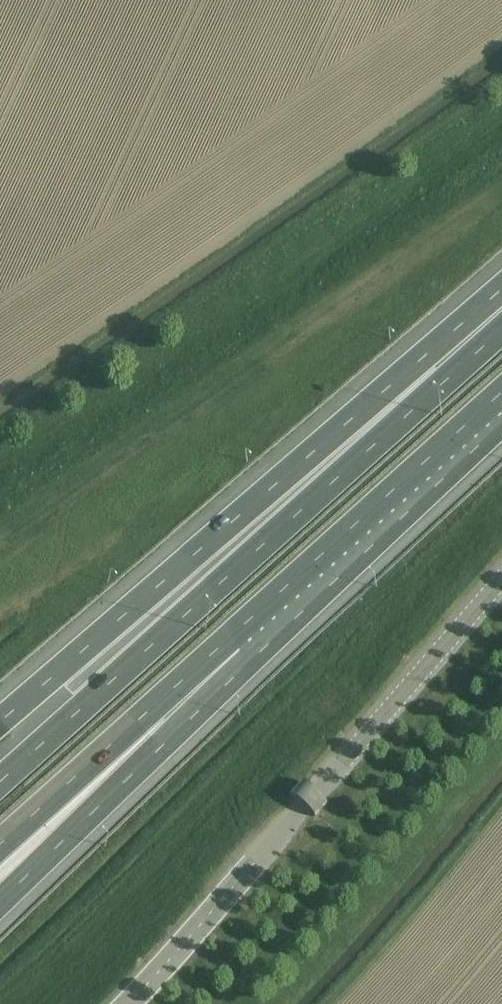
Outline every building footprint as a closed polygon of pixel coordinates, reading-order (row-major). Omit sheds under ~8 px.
[(296,791),(291,797),(295,800),(302,806),(311,814),(315,818),(318,815),(327,806),(321,801),(313,794),(306,787),(302,784),(296,791)]
